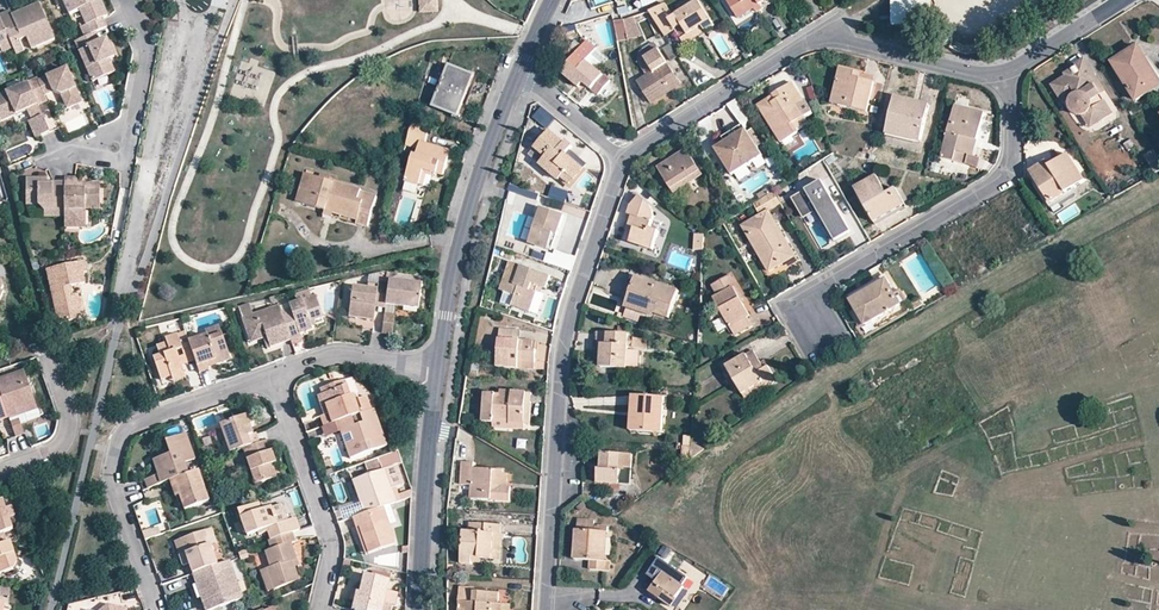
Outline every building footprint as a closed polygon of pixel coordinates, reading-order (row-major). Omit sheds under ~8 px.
[(67,0),(63,0),(69,14),(72,12),(67,0)] [(72,12),(79,9),(86,25),(80,27),(85,38),(95,33),(107,28),(103,19),(108,16),(101,0),(67,0),(72,12)] [(421,12),(439,11),(438,0),(420,0),(421,12)] [(754,10),(751,4),(756,1),(759,5),(766,0),(726,0),(735,14),(742,9),(745,15),(754,10)] [(756,12),(769,4),(766,0),(759,5),(756,1),(751,4),(754,10),(756,12)] [(932,21),(931,0),(892,0),(893,23),(932,21)] [(40,3),(21,12),(23,18),(15,21),(12,15),(10,11),(0,15),(0,18),(12,45),(20,41),(27,38),(32,49),(56,39),(40,3)] [(674,18),(666,5),(661,7),(676,30),(681,26),(687,36),(702,28),(704,32),(713,27),(698,3),(674,18)] [(650,12),(649,12),(664,37),(676,30),(661,7),(650,12)] [(742,9),(735,14),(738,20),(745,15),(742,9)] [(23,18),(21,12),(12,15),(15,21),(23,18)] [(0,18),(0,48),(2,53),(13,49),(12,45),(0,18)] [(623,20),(614,22),(617,42),(627,40),(623,20)] [(681,26),(676,30),(684,44),(704,32),(702,28),(687,36),(681,26)] [(114,58),(107,40),(100,42),(95,33),(85,38),(75,41),(79,50),(93,82),(115,73),(109,60),(114,58)] [(25,53),(20,41),(12,45),(13,49),(17,56),(25,53)] [(576,77),(583,83),(597,95),(610,80),(586,60),(596,49),(588,43),(578,55),(568,67),(561,74),(571,83),(576,77)] [(1158,80),(1158,79),(1137,45),(1111,62),(1136,102),(1149,94),(1145,88),(1158,80)] [(568,67),(578,55),(570,48),(560,60),(568,67)] [(647,76),(666,64),(657,51),(639,62),(647,76)] [(1106,93),(1084,59),(1074,66),(1080,74),(1075,77),(1072,73),(1065,78),(1052,86),(1063,104),(1069,101),(1070,102),(1070,104),(1070,107),(1070,110),(1071,112),(1072,114),(1074,115),(1076,116),(1078,117),(1079,118),(1080,118),(1089,112),(1097,124),(1111,115),(1112,115),(1100,97),(1106,93)] [(651,104),(680,86),(666,64),(647,76),(637,82),(651,104)] [(449,66),(433,106),(458,116),(463,104),(461,103),(467,89),(470,89),(474,76),(449,66)] [(82,103),(68,69),(39,81),(38,78),(28,82),(29,83),(38,105),(47,101),(45,95),(53,92),(62,96),(68,109),(82,103)] [(847,101),(846,106),(866,111),(873,83),(858,80),(853,78),(854,73),(839,69),(832,98),(847,101)] [(576,77),(571,83),(578,88),(583,83),(576,77)] [(1149,94),(1158,88),(1158,80),(1145,88),(1149,94)] [(29,83),(0,96),(0,119),(1,121),(17,114),(16,111),(19,110),(21,113),(28,109),(38,105),(29,83)] [(792,123),(803,116),(796,105),(802,101),(791,84),(772,96),(775,101),(760,110),(780,142),(797,131),(795,129),(792,123)] [(886,134),(919,142),(928,105),(895,97),(886,134)] [(847,101),(832,98),(831,103),(846,106),(847,101)] [(43,116),(38,105),(28,109),(33,120),(43,116)] [(966,114),(968,109),(954,106),(953,111),(966,114)] [(535,117),(547,126),(555,117),(542,107),(535,117)] [(953,111),(944,149),(967,155),(968,155),(972,139),(976,140),(983,113),(968,109),(966,114),(953,111)] [(50,132),(43,116),(33,120),(29,122),(36,138),(50,132)] [(795,129),(807,122),(803,116),(792,123),(795,129)] [(429,130),(411,125),(407,138),(419,141),(416,153),(412,152),(404,180),(418,184),(423,170),(436,174),(437,170),(443,171),(449,149),(425,142),(429,130)] [(562,178),(575,161),(572,159),(566,154),(570,149),(573,146),(566,141),(564,143),(550,131),(535,148),(546,157),(540,165),(559,180),(562,178)] [(723,139),(713,145),(732,175),(760,157),(744,131),(729,140),(731,144),(727,146),(725,143),(723,139)] [(972,139),(968,155),(972,156),(976,140),(972,139)] [(546,157),(535,148),(529,155),(540,165),(546,157)] [(566,154),(572,159),(576,154),(570,149),(566,154)] [(967,155),(944,149),(942,157),(964,163),(967,155)] [(1152,149),(1144,155),(1156,173),(1158,171),(1158,161),(1152,149)] [(671,188),(698,170),(685,150),(658,167),(671,188)] [(1049,203),(1084,181),(1068,156),(1049,168),(1033,178),(1049,203)] [(562,178),(570,184),(583,168),(575,161),(562,178)] [(1033,178),(1049,168),(1045,162),(1029,172),(1033,178)] [(673,192),(701,175),(698,170),(671,188),(673,192)] [(297,201),(325,210),(326,207),(334,209),(358,216),(356,224),(367,227),(376,196),(361,192),(361,190),(305,174),(297,201)] [(871,217),(900,201),(895,190),(886,195),(875,176),(854,188),(871,217)] [(65,212),(65,183),(53,183),(53,185),(47,186),(47,183),(47,179),(26,179),(26,205),(38,205),(44,212),(65,212)] [(101,185),(87,185),(87,191),(78,191),(78,185),(78,179),(65,179),(65,183),(65,212),(65,218),(65,229),(86,229),(86,211),(86,205),(101,205),(101,185)] [(851,232),(821,181),(804,190),(807,195),(804,197),(801,192),(790,198),(803,219),(813,213),(809,205),(812,203),(834,242),(851,232)] [(510,184),(508,190),(537,200),(539,194),(510,184)] [(780,204),(773,191),(763,197),(750,205),(744,210),(751,221),(766,212),(780,204)] [(760,192),(747,201),(750,205),(763,197),(760,192)] [(630,243),(639,246),(652,251),(657,236),(649,233),(650,229),(652,223),(653,218),(652,213),(651,210),(650,207),(648,204),(638,196),(630,206),(625,220),(629,221),(626,231),(633,234),(630,243)] [(873,221),(903,205),(900,201),(871,217),(873,221)] [(538,221),(542,209),(530,205),(526,217),(538,221)] [(520,236),(551,246),(555,236),(558,237),(562,224),(565,214),(543,206),(542,209),(538,221),(526,217),(520,236)] [(326,207),(325,210),(323,215),(332,217),(334,209),(326,207)] [(769,272),(793,258),(766,212),(751,221),(743,225),(769,272)] [(555,236),(551,246),(557,248),(565,225),(562,224),(558,237),(555,236)] [(981,229),(979,225),(952,241),(955,245),(981,229)] [(626,242),(630,243),(633,234),(626,231),(623,241),(626,242)] [(703,250),(704,235),(694,234),(693,250),(703,250)] [(544,260),(571,270),(576,256),(555,248),(554,253),(547,251),(546,254),(544,260)] [(532,257),(544,261),(544,260),(546,254),(534,250),(532,257)] [(91,271),(88,260),(50,269),(63,325),(83,320),(77,295),(75,286),(89,283),(87,272),(91,271)] [(534,281),(544,285),(546,286),(550,274),(511,260),(501,288),(517,293),(513,303),(530,309),(537,289),(532,287),(534,281)] [(654,314),(668,320),(678,290),(636,276),(625,308),(653,317),(654,314)] [(730,327),(746,317),(748,316),(741,304),(739,300),(743,298),(730,276),(711,286),(716,295),(713,297),(730,327)] [(887,299),(895,294),(886,280),(878,285),(880,288),(887,299)] [(530,309),(535,310),(544,285),(534,281),(532,287),(537,289),(530,309)] [(388,304),(391,284),(380,282),(380,286),(370,284),(369,290),(354,287),(350,316),(375,320),(377,308),(378,303),(388,304)] [(402,284),(391,283),(391,284),(388,304),(421,309),(424,287),(407,285),(407,288),(401,288),(402,284)] [(852,304),(880,288),(878,285),(850,301),(852,304)] [(865,326),(901,305),(895,294),(887,299),(880,288),(852,304),(865,326)] [(85,307),(82,294),(77,295),(83,320),(85,307)] [(293,342),(294,346),(304,342),(302,335),(314,331),(313,327),(312,323),(316,321),(325,318),(317,297),(291,307),(292,311),(283,314),(293,342)] [(258,315),(254,303),(239,307),(244,320),(258,315)] [(283,314),(281,307),(244,320),(251,339),(268,333),(273,348),(293,342),(283,314)] [(397,314),(387,313),(384,332),(395,333),(397,314)] [(746,317),(730,327),(735,335),(751,325),(746,317)] [(208,333),(209,337),(210,342),(224,337),(221,329),(208,333)] [(499,339),(515,340),(515,330),(500,329),(499,339)] [(268,333),(251,339),(253,344),(265,340),(269,350),(273,348),(268,333)] [(644,337),(627,336),(616,335),(597,334),(596,344),(602,344),(601,367),(626,369),(627,347),(627,344),(644,344),(644,337)] [(191,343),(190,340),(182,343),(180,337),(166,341),(167,345),(158,348),(161,358),(155,360),(162,382),(174,379),(185,375),(184,368),(181,359),(179,354),(184,352),(186,358),(188,361),(196,359),(191,343)] [(232,361),(224,337),(210,342),(209,337),(191,343),(196,359),(198,364),(202,373),(211,370),(211,368),(209,364),(218,361),(220,365),(232,361)] [(497,367),(518,368),(519,360),(535,362),(536,348),(533,348),(534,342),(520,341),(515,340),(499,339),(497,367)] [(639,347),(627,347),(626,369),(638,369),(639,347)] [(732,375),(757,360),(752,352),(727,367),(732,375)] [(188,361),(186,358),(181,359),(184,368),(198,364),(196,359),(188,361)] [(519,360),(518,368),(534,369),(535,362),(519,360)] [(760,379),(762,383),(772,377),(767,367),(762,369),(759,363),(757,360),(732,375),(741,391),(760,379)] [(22,374),(0,381),(0,400),(6,419),(7,420),(14,439),(22,436),(16,418),(14,411),(33,406),(22,374)] [(187,380),(185,375),(174,379),(175,384),(187,380)] [(360,415),(374,410),(369,397),(361,400),(355,402),(353,397),(347,379),(334,384),(337,390),(324,395),(331,414),(326,416),(330,426),(340,423),(360,415)] [(760,379),(741,391),(743,395),(762,383),(760,379)] [(337,390),(334,384),(322,388),(324,395),(337,390)] [(526,404),(532,404),(532,394),(500,391),(501,395),(485,394),(483,422),(493,422),(525,424),(526,404)] [(331,414),(324,395),(319,396),(326,416),(331,414)] [(661,433),(663,397),(632,395),(631,405),(637,406),(636,431),(661,433)] [(35,412),(33,406),(14,411),(16,418),(35,412)] [(389,446),(376,410),(374,410),(360,415),(340,423),(343,433),(348,431),(349,435),(352,443),(348,445),(352,459),(367,454),(375,451),(389,446)] [(248,416),(243,418),(249,436),(255,434),(248,416)] [(258,433),(255,434),(249,436),(243,418),(222,425),(232,454),(244,450),(262,443),(258,433)] [(328,427),(325,428),(329,438),(343,433),(340,423),(330,426),(328,427)] [(220,427),(215,429),(220,444),(226,441),(220,427)] [(348,431),(343,433),(344,436),(348,445),(352,443),(349,435),(348,431)] [(154,460),(160,475),(163,485),(172,482),(176,480),(190,475),(186,464),(196,461),(186,436),(166,443),(170,454),(154,460)] [(270,441),(262,443),(244,450),(257,486),(279,479),(274,466),(273,462),(277,460),(270,441)] [(597,482),(630,484),(632,456),(601,454),(600,470),(598,470),(597,482)] [(472,486),(473,469),(473,463),(462,463),(461,485),(472,486)] [(386,468),(359,478),(365,496),(370,494),(373,501),(363,505),(366,514),(385,508),(392,505),(399,503),(386,468)] [(471,499),(509,501),(510,487),(507,487),(502,487),(503,474),(503,471),(473,469),(472,486),(471,499)] [(199,472),(190,475),(176,480),(181,496),(187,511),(211,503),(199,472)] [(163,485),(160,475),(146,480),(150,490),(163,485)] [(365,496),(359,478),(354,480),(363,505),(373,501),(370,494),(365,496)] [(176,480),(172,482),(178,497),(181,496),(176,480)] [(14,528),(4,498),(0,499),(0,533),(14,528)] [(260,536),(270,532),(273,541),(275,540),(291,534),(301,531),(296,519),(289,521),(283,505),(260,512),(257,504),(239,511),(248,536),(259,532),(260,536)] [(392,505),(385,508),(392,525),(398,522),(392,505)] [(392,525),(385,508),(366,514),(354,519),(357,528),(361,527),(363,536),(370,554),(395,545),(397,537),(392,525)] [(589,560),(600,561),(602,527),(594,526),(594,520),(578,520),(575,560),(589,560)] [(473,558),(494,560),(495,534),(481,533),(482,524),(469,524),(468,532),(464,532),(462,565),(472,565),(473,558)] [(481,533),(495,534),(502,534),(503,525),(482,524),(481,533)] [(152,540),(149,531),(144,533),(147,542),(152,540)] [(206,533),(212,547),(217,544),(212,531),(206,533)] [(212,547),(206,533),(182,541),(187,555),(181,558),(184,567),(191,565),(194,575),(195,575),(218,567),(212,547)] [(275,540),(273,541),(269,542),(271,548),(263,551),(268,567),(258,570),(266,592),(298,580),(291,562),(296,561),(289,543),(293,541),(291,534),(275,540)] [(495,534),(494,560),(500,560),(502,534),(495,534)] [(370,554),(363,536),(360,537),(367,555),(370,554)] [(13,566),(17,558),(10,539),(0,542),(0,571),(13,566)] [(176,543),(181,558),(187,555),(182,541),(176,543)] [(589,570),(605,571),(605,561),(600,561),(589,560),(589,570)] [(231,562),(218,567),(195,575),(198,585),(204,584),(209,596),(203,598),(207,609),(214,609),(244,599),(231,562)] [(651,593),(671,607),(677,597),(689,580),(666,563),(661,571),(664,573),(657,583),(651,593)] [(664,573),(661,571),(654,581),(657,583),(664,573)] [(398,606),(386,603),(389,590),(391,582),(366,576),(364,583),(362,591),(358,590),(355,601),(353,609),(397,609),(398,606)] [(689,580),(677,597),(684,601),(696,584),(689,580)] [(204,584),(198,585),(203,598),(209,596),(204,584)] [(474,603),(474,592),(475,588),(460,587),(459,602),(474,603)] [(404,593),(389,590),(386,603),(398,606),(401,607),(404,593)] [(504,605),(499,605),(500,594),(474,592),(474,603),(459,602),(459,609),(504,609),(504,605)]
